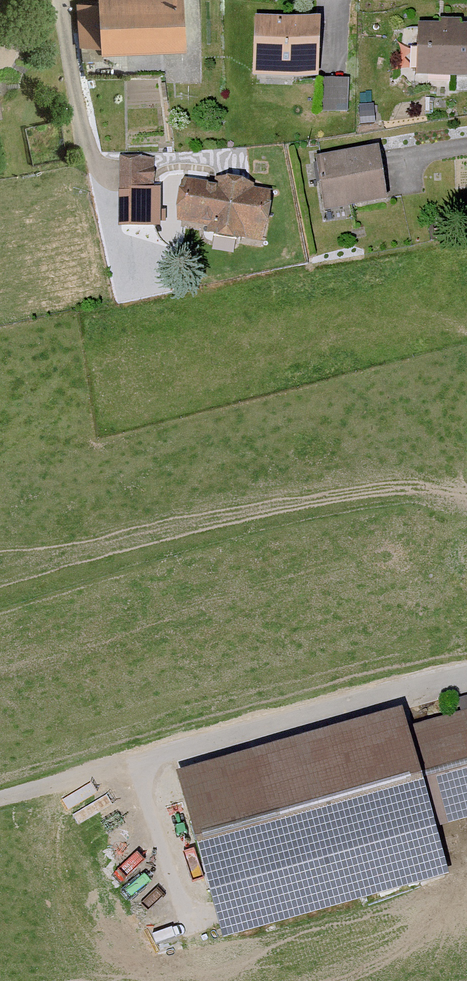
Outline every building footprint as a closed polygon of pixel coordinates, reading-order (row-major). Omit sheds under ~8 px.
[(194,0),(104,0),(104,6),(80,8),(83,53),(109,52),(109,58),(198,53),(194,0)] [(321,82),(324,25),(257,21),(254,78),(321,82)] [(423,30),(421,78),(466,80),(466,31),(423,30)] [(323,104),(351,105),(352,73),(324,72),(323,104)] [(391,204),(384,151),(321,160),(329,212),(391,204)] [(155,196),(153,162),(121,164),(123,198),(155,196)] [(272,249),(279,195),(186,182),(179,228),(212,232),(211,240),(272,249)] [(411,713),(181,778),(228,943),(454,879),(440,832),(466,824),(466,700),(458,703),(462,716),(415,729),(411,713)]
